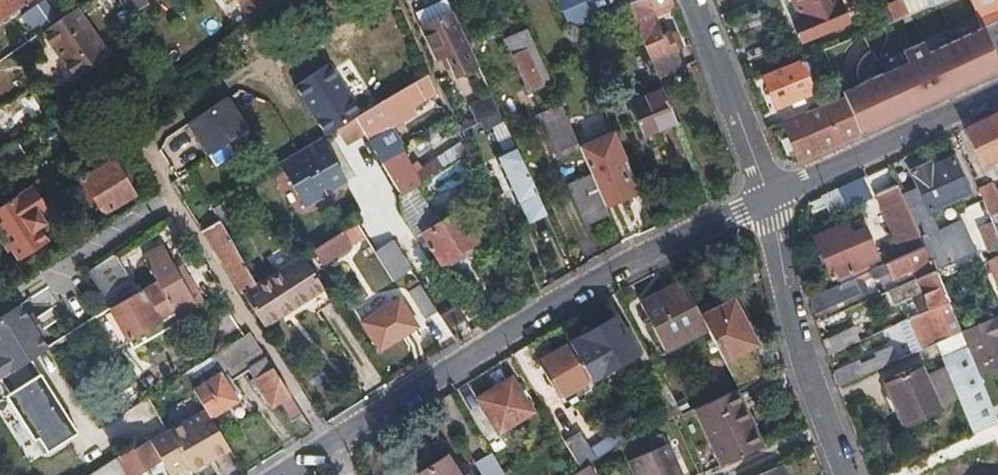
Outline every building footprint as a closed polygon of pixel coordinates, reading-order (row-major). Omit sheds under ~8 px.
[(28,0),(0,0),(0,19),(28,0)] [(62,10),(55,0),(44,0),(18,17),(24,25),(29,21),(36,32),(54,20),(52,18),(62,10)] [(143,0),(124,0),(130,9),(144,0),(143,0)] [(273,0),(229,0),(243,20),(273,0)] [(418,25),(450,11),(445,0),(438,0),(412,12),(418,25)] [(625,3),(627,7),(648,58),(671,48),(665,33),(659,36),(652,17),(657,14),(653,6),(668,0),(632,0),(625,3)] [(671,8),(668,0),(653,6),(657,14),(671,8)] [(838,0),(792,0),(798,16),(793,19),(801,40),(846,20),(838,0)] [(904,0),(884,0),(891,19),(909,12),(904,0)] [(926,0),(904,0),(909,12),(928,4),(926,0)] [(977,25),(997,16),(997,0),(967,0),(977,25)] [(107,47),(77,6),(65,14),(46,28),(75,70),(107,47)] [(478,70),(450,11),(418,25),(440,70),(446,67),(452,65),(458,75),(459,78),(478,70)] [(858,132),(909,109),(957,86),(992,70),(997,67),(997,62),(996,57),(997,57),(997,16),(977,25),(924,49),(919,39),(898,48),(903,59),(839,89),(841,94),(858,132)] [(546,77),(521,21),(500,31),(524,87),(546,77)] [(672,48),(678,46),(672,30),(665,33),(671,48),(672,48)] [(671,48),(648,58),(655,74),(678,64),(672,48),(671,48)] [(799,56),(761,73),(775,106),(813,90),(799,56)] [(451,78),(458,75),(452,65),(446,67),(451,78)] [(432,91),(424,74),(411,82),(420,98),(432,91)] [(359,131),(379,162),(400,150),(396,143),(387,148),(377,133),(412,112),(408,105),(420,98),(411,82),(349,117),(359,131)] [(839,89),(837,84),(817,93),(820,102),(841,94),(839,89)] [(639,135),(673,119),(660,86),(625,101),(639,135)] [(220,90),(182,114),(203,146),(240,121),(220,90)] [(466,104),(475,123),(497,111),(488,93),(466,104)] [(780,120),(796,161),(858,132),(841,94),(820,102),(780,120)] [(556,159),(578,149),(576,146),(558,104),(536,114),(556,159)] [(963,128),(978,162),(994,156),(996,161),(997,160),(997,111),(963,128)] [(359,131),(349,117),(328,129),(337,144),(359,131)] [(615,164),(623,159),(611,131),(576,146),(578,149),(588,174),(603,206),(629,194),(615,164)] [(316,136),(275,159),(301,203),(341,179),(316,136)] [(399,192),(462,154),(457,143),(421,167),(413,171),(409,164),(400,150),(379,162),(399,192)] [(527,223),(545,214),(514,147),(493,156),(514,202),(519,204),(527,223)] [(965,191),(950,156),(930,165),(928,159),(908,169),(916,184),(927,206),(956,194),(965,191)] [(92,218),(132,193),(109,160),(70,185),(92,218)] [(413,171),(421,167),(416,160),(409,164),(413,171)] [(185,168),(168,179),(177,193),(200,202),(205,200),(185,168)] [(585,225),(607,216),(603,206),(588,174),(567,183),(585,225)] [(927,206),(916,184),(899,192),(922,244),(929,260),(933,257),(937,268),(973,252),(964,231),(958,215),(934,226),(927,206)] [(995,193),(991,184),(977,190),(981,199),(988,214),(997,209),(997,191),(995,193)] [(33,189),(0,210),(0,233),(18,263),(51,242),(36,219),(48,212),(33,189)] [(900,253),(922,244),(899,192),(878,203),(900,253)] [(198,228),(238,290),(252,281),(215,219),(225,211),(218,201),(204,209),(211,221),(198,228)] [(979,203),(966,208),(983,252),(996,247),(979,203)] [(439,262),(476,239),(457,211),(421,233),(439,262)] [(354,220),(310,246),(319,261),(363,234),(354,220)] [(853,274),(868,268),(870,267),(880,262),(862,223),(848,230),(843,220),(833,226),(813,235),(831,274),(835,273),(838,280),(853,274)] [(971,228),(964,231),(973,252),(980,248),(971,228)] [(389,237),(371,247),(391,279),(409,268),(389,237)] [(480,246),(476,239),(439,262),(444,269),(480,246)] [(176,314),(193,304),(172,268),(178,263),(178,262),(165,240),(142,253),(157,280),(176,314)] [(897,284),(933,269),(929,260),(922,244),(900,253),(880,262),(870,267),(874,276),(890,268),(897,284)] [(88,272),(114,257),(108,247),(82,262),(88,272)] [(318,311),(332,302),(300,252),(288,259),(252,281),(238,290),(260,325),(307,296),(318,311)] [(114,257),(88,272),(92,279),(108,308),(135,293),(114,257)] [(178,263),(172,268),(193,304),(207,296),(185,258),(178,262),(178,263)] [(885,289),(897,284),(890,268),(874,276),(880,291),(885,289)] [(927,306),(946,298),(933,269),(897,284),(885,289),(891,304),(911,295),(910,293),(918,289),(927,306)] [(838,280),(807,294),(811,310),(859,288),(853,274),(838,280)] [(177,316),(176,314),(157,280),(135,293),(108,308),(130,345),(177,316)] [(700,315),(682,282),(641,302),(664,348),(707,328),(700,315)] [(435,309),(421,287),(410,294),(424,317),(435,309)] [(886,306),(891,304),(885,289),(880,291),(886,306)] [(918,310),(927,306),(918,289),(910,293),(911,295),(918,310)] [(378,350),(416,326),(397,296),(359,320),(378,350)] [(933,343),(960,331),(956,322),(946,327),(944,322),(954,318),(946,298),(927,306),(918,310),(902,317),(916,350),(933,343)] [(700,315),(707,328),(737,387),(764,375),(749,345),(753,342),(731,299),(700,315)] [(6,368),(26,356),(43,345),(17,302),(0,312),(0,371),(6,368)] [(439,315),(447,327),(463,316),(456,304),(439,315)] [(630,349),(613,316),(579,336),(597,369),(630,349)] [(993,316),(960,331),(979,375),(997,366),(997,328),(993,316)] [(910,353),(916,350),(902,317),(896,320),(910,353)] [(824,352),(867,333),(861,319),(819,337),(824,352)] [(299,412),(246,330),(181,371),(186,379),(208,365),(211,370),(215,368),(220,377),(217,379),(215,375),(192,389),(204,406),(210,416),(236,400),(230,390),(239,383),(233,375),(246,366),(271,404),(278,399),(290,417),(299,412)] [(979,375),(960,331),(933,343),(943,365),(919,375),(916,367),(883,381),(901,421),(934,408),(932,406),(956,395),(971,431),(997,420),(979,375)] [(586,377),(567,342),(535,361),(555,396),(586,377)] [(836,385),(894,359),(886,344),(871,351),(873,355),(854,363),(852,359),(830,369),(836,385)] [(6,368),(0,371),(0,383),(4,390),(1,392),(28,438),(32,435),(40,449),(71,431),(26,356),(6,368)] [(680,413),(654,366),(642,374),(667,419),(671,418),(680,413)] [(528,410),(507,377),(474,398),(494,430),(528,410)] [(694,407),(724,465),(761,448),(733,389),(694,407)] [(204,447),(223,436),(210,416),(204,406),(165,429),(182,457),(198,455),(206,452),(204,447)] [(583,431),(592,446),(600,441),(591,426),(583,431)] [(165,429),(146,440),(156,456),(167,473),(185,462),(182,457),(165,429)] [(592,446),(599,456),(622,441),(616,429),(600,441),(592,446)] [(583,431),(565,443),(581,469),(586,465),(599,456),(592,446),(583,431)] [(124,474),(141,474),(137,468),(156,456),(146,440),(144,436),(113,456),(121,470),(124,474)] [(189,468),(229,445),(223,436),(204,447),(206,452),(198,455),(182,457),(185,462),(189,468)] [(664,440),(625,458),(630,469),(635,467),(638,474),(679,474),(664,440)] [(488,451),(473,462),(482,474),(504,474),(501,470),(488,451)] [(121,470),(113,456),(81,474),(114,474),(121,470)] [(418,474),(459,474),(446,456),(417,474),(418,474)] [(571,474),(593,474),(588,466),(571,474)] [(630,469),(632,474),(638,474),(635,467),(630,469)]
